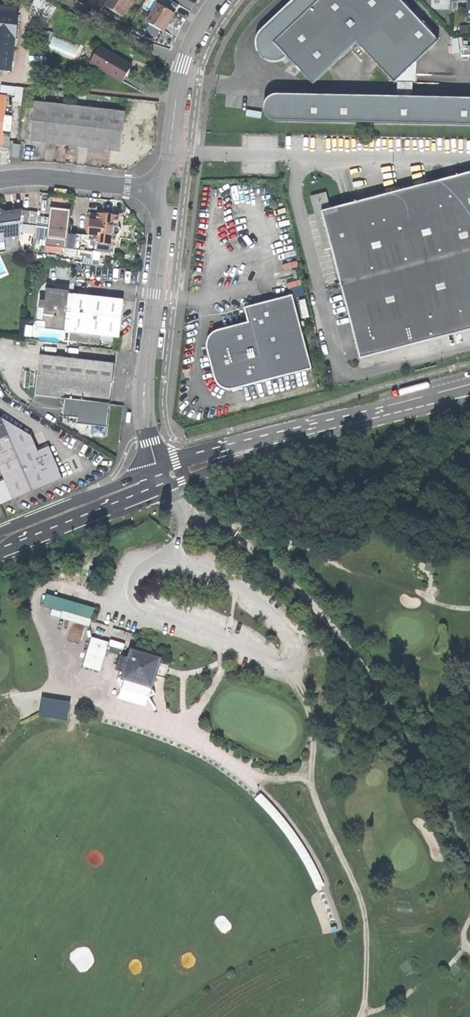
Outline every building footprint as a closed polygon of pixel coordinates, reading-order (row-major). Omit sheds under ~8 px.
[(133,0),(110,0),(109,1),(126,11),(133,0)] [(287,57),(274,43),(319,0),(294,0),(263,29),(259,33),(257,36),(256,40),(256,45),(256,49),(258,53),(260,56),(264,59),(268,61),(273,63),(278,62),(283,60),(287,57)] [(274,43),(287,57),(313,85),(356,43),(394,83),(416,62),(438,41),(399,0),(319,0),(274,43)] [(124,14),(126,11),(109,1),(108,4),(124,14)] [(168,9),(158,3),(147,22),(164,32),(174,13),(168,9)] [(12,70),(19,8),(0,6),(0,69),(12,70)] [(122,83),(132,67),(121,60),(100,48),(90,64),(122,83)] [(416,83),(416,62),(394,83),(397,83),(412,83),(416,83)] [(412,98),(412,83),(397,83),(397,97),(412,98)] [(9,149),(11,134),(3,133),(7,95),(0,94),(0,148),(9,149)] [(469,126),(469,99),(412,98),(397,97),(280,95),(274,95),(270,97),(267,100),(264,103),(264,107),(264,110),(265,115),(267,117),(270,119),(272,121),(275,122),(469,126)] [(35,102),(30,141),(70,146),(120,152),(125,113),(35,102)] [(20,144),(14,143),(12,156),(19,157),(20,144)] [(469,331),(469,173),(331,210),(321,212),(331,248),(342,291),(360,359),(438,339),(469,331)] [(310,197),(324,250),(331,248),(321,212),(331,210),(326,193),(310,197)] [(94,243),(115,245),(116,234),(114,234),(115,226),(117,226),(118,215),(97,213),(96,221),(90,220),(89,226),(88,234),(89,234),(89,236),(68,233),(70,210),(50,207),(47,237),(66,239),(65,248),(93,251),(94,243)] [(36,226),(38,211),(22,210),(5,212),(0,209),(0,243),(5,242),(7,252),(19,250),(21,224),(36,226)] [(65,251),(65,248),(66,239),(47,237),(46,249),(65,251)] [(100,335),(118,337),(121,315),(123,300),(68,294),(69,291),(46,288),(45,301),(39,300),(38,308),(44,308),(42,321),(37,320),(36,327),(63,331),(63,329),(69,330),(69,333),(77,334),(76,340),(99,343),(100,335)] [(266,381),(310,369),(291,295),(244,308),(247,322),(234,325),(217,330),(211,333),(207,337),(205,342),(205,348),(213,380),(216,385),(220,388),(225,390),(232,390),(265,382),(266,381)] [(111,397),(115,363),(39,354),(35,394),(61,397),(61,400),(64,403),(63,415),(77,417),(76,422),(91,424),(91,431),(93,434),(106,436),(111,397)] [(62,479),(49,447),(38,451),(31,436),(18,428),(0,418),(0,469),(13,500),(62,479)] [(43,607),(91,620),(95,608),(46,594),(43,607)] [(63,632),(57,658),(103,669),(107,650),(122,654),(125,643),(92,635),(91,639),(63,632)] [(136,694),(149,697),(155,693),(153,687),(158,668),(161,659),(132,650),(129,658),(120,656),(116,670),(120,671),(124,672),(122,679),(117,682),(117,683),(121,689),(136,694)] [(118,698),(134,703),(136,694),(121,689),(118,698)] [(147,707),(149,697),(136,694),(134,703),(147,707)] [(68,705),(43,701),(41,714),(66,718),(68,705)]
